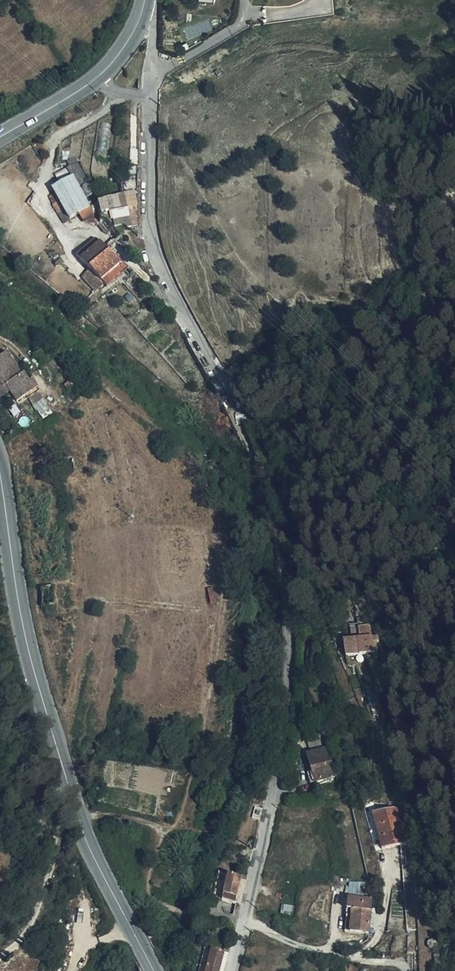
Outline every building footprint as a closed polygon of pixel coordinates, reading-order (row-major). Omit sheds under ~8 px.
[(164,38),(162,43),(170,47),(172,42),(164,38)] [(101,123),(101,134),(109,134),(109,123),(101,123)] [(63,171),(54,176),(60,188),(53,193),(65,212),(83,200),(91,196),(78,173),(87,167),(77,150),(58,163),(63,171)] [(93,172),(91,171),(87,170),(84,172),(82,177),(84,179),(86,181),(90,181),(92,179),(93,175),(93,172)] [(60,188),(54,176),(46,181),(53,193),(60,188)] [(125,194),(123,182),(107,185),(109,198),(125,194)] [(97,191),(91,196),(83,200),(87,209),(102,214),(104,212),(97,191)] [(90,258),(101,271),(104,276),(116,266),(112,260),(119,253),(99,227),(96,227),(78,242),(90,258)] [(92,278),(101,271),(90,258),(82,265),(92,278)] [(41,386),(50,379),(36,359),(30,363),(15,341),(0,351),(0,359),(12,377),(16,375),(20,381),(27,391),(38,383),(41,386)] [(16,375),(12,377),(17,384),(20,381),(16,375)] [(40,394),(31,398),(40,414),(50,409),(46,402),(44,402),(40,394)] [(370,616),(369,607),(363,608),(363,612),(365,630),(376,628),(374,616),(370,616)] [(349,646),(365,645),(362,630),(365,630),(363,612),(355,613),(356,627),(347,628),(349,646)] [(362,630),(365,645),(378,644),(376,628),(365,630),(362,630)] [(337,766),(329,740),(310,747),(319,773),(337,766)] [(394,834),(396,840),(408,836),(398,800),(382,804),(394,834)] [(384,843),(396,840),(394,834),(382,804),(374,806),(384,843)] [(230,868),(220,866),(214,891),(224,893),(230,868)] [(238,897),(244,871),(230,868),(224,893),(238,897)] [(367,874),(352,874),(350,888),(374,891),(376,875),(367,874)] [(374,891),(350,888),(346,923),(369,926),(374,891)] [(215,970),(219,970),(225,945),(213,942),(207,969),(215,970)] [(199,970),(205,970),(211,948),(206,946),(199,970)]
